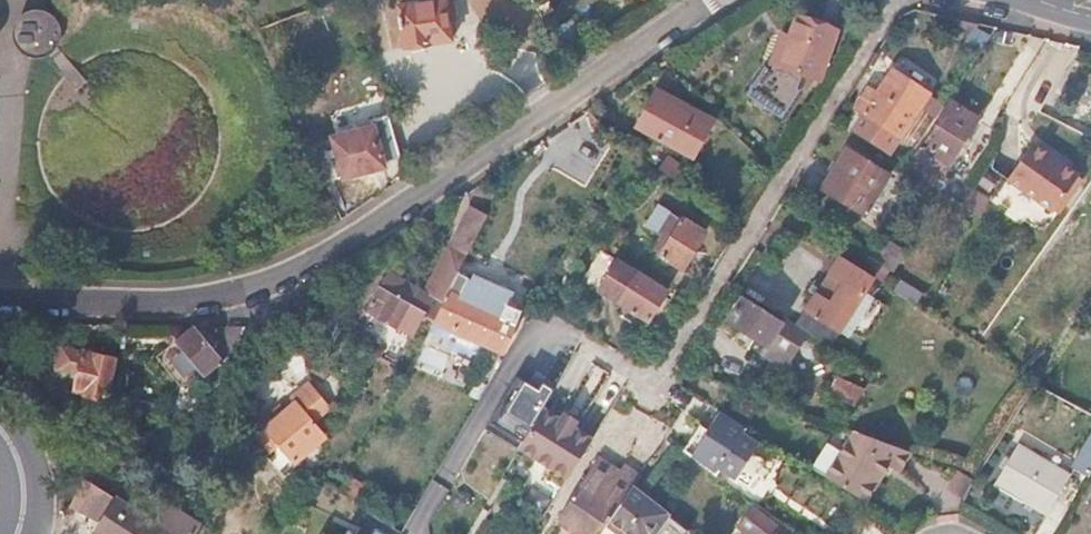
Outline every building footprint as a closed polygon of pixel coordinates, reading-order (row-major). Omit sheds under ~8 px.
[(402,4),(409,45),(454,37),(448,0),(427,0),(402,4)] [(40,4),(11,21),(32,56),(61,39),(40,4)] [(835,27),(797,14),(787,40),(780,38),(773,59),(819,75),(835,27)] [(577,59),(592,49),(573,19),(557,29),(577,59)] [(862,112),(852,130),(890,154),(930,95),(891,70),(876,91),(868,86),(854,107),(862,112)] [(656,93),(635,127),(673,146),(690,112),(656,93)] [(950,101),(921,147),(949,165),(954,157),(978,117),(950,101)] [(384,160),(402,155),(390,111),(370,117),(371,124),(334,134),(343,173),(385,163),(384,160)] [(1011,177),(1056,207),(1080,171),(1034,140),(1011,177)] [(949,165),(921,147),(906,169),(934,187),(949,165)] [(847,149),(822,189),(862,212),(886,175),(847,149)] [(659,171),(676,183),(684,171),(667,159),(659,171)] [(984,203),(970,194),(963,205),(977,214),(984,203)] [(663,206),(650,227),(662,235),(653,250),(681,266),(702,231),(663,206)] [(575,229),(567,243),(578,250),(586,235),(575,229)] [(869,257),(891,271),(903,252),(881,235),(869,257)] [(376,360),(404,374),(418,347),(429,326),(434,317),(457,274),(463,261),(469,251),(451,242),(427,288),(387,269),(367,308),(370,311),(356,333),(379,343),(381,352),(376,360)] [(838,255),(805,308),(838,328),(871,277),(838,255)] [(665,290),(630,268),(622,264),(605,292),(648,319),(665,290)] [(473,283),(457,274),(434,317),(454,327),(451,332),(468,341),(471,336),(497,350),(518,311),(508,306),(512,299),(475,277),(473,283)] [(900,279),(894,292),(917,303),(924,290),(900,279)] [(786,366),(807,330),(783,315),(780,320),(741,296),(727,320),(766,343),(762,352),(786,366)] [(202,325),(196,324),(179,340),(206,373),(231,354),(234,361),(246,326),(231,325),(223,346),(218,339),(216,342),(202,325)] [(63,348),(59,367),(77,371),(73,387),(83,389),(83,393),(107,397),(115,356),(83,349),(82,351),(63,348)] [(561,373),(546,364),(522,404),(538,414),(561,373)] [(826,393),(853,406),(863,389),(835,376),(826,393)] [(320,427),(339,413),(340,409),(331,405),(314,387),(268,426),(297,459),(326,433),(320,427)] [(560,415),(544,406),(541,411),(519,446),(568,477),(591,439),(593,436),(576,425),(574,417),(568,413),(560,415)] [(683,446),(713,470),(718,463),(734,474),(741,463),(752,471),(761,457),(750,450),(757,439),(740,428),(743,425),(721,410),(707,429),(700,423),(683,446)] [(838,483),(869,503),(890,467),(901,475),(916,452),(850,429),(822,474),(838,483)] [(1017,443),(992,483),(1045,514),(1068,476),(1017,443)] [(577,533),(600,533),(620,503),(629,488),(633,482),(640,472),(624,464),(618,470),(598,456),(556,519),(577,533)] [(351,472),(341,489),(361,503),(370,486),(351,472)] [(965,498),(972,477),(957,472),(950,493),(965,498)] [(154,524),(86,480),(69,506),(80,515),(109,513),(96,533),(98,533),(170,533),(154,524)] [(666,508),(656,500),(646,492),(633,482),(629,488),(620,503),(633,513),(620,530),(624,533),(652,533),(654,531),(653,530),(666,508)] [(653,482),(646,492),(656,500),(664,490),(653,482)] [(201,524),(165,503),(154,524),(170,533),(195,533),(201,524)] [(795,533),(762,508),(742,533),(795,533)]
